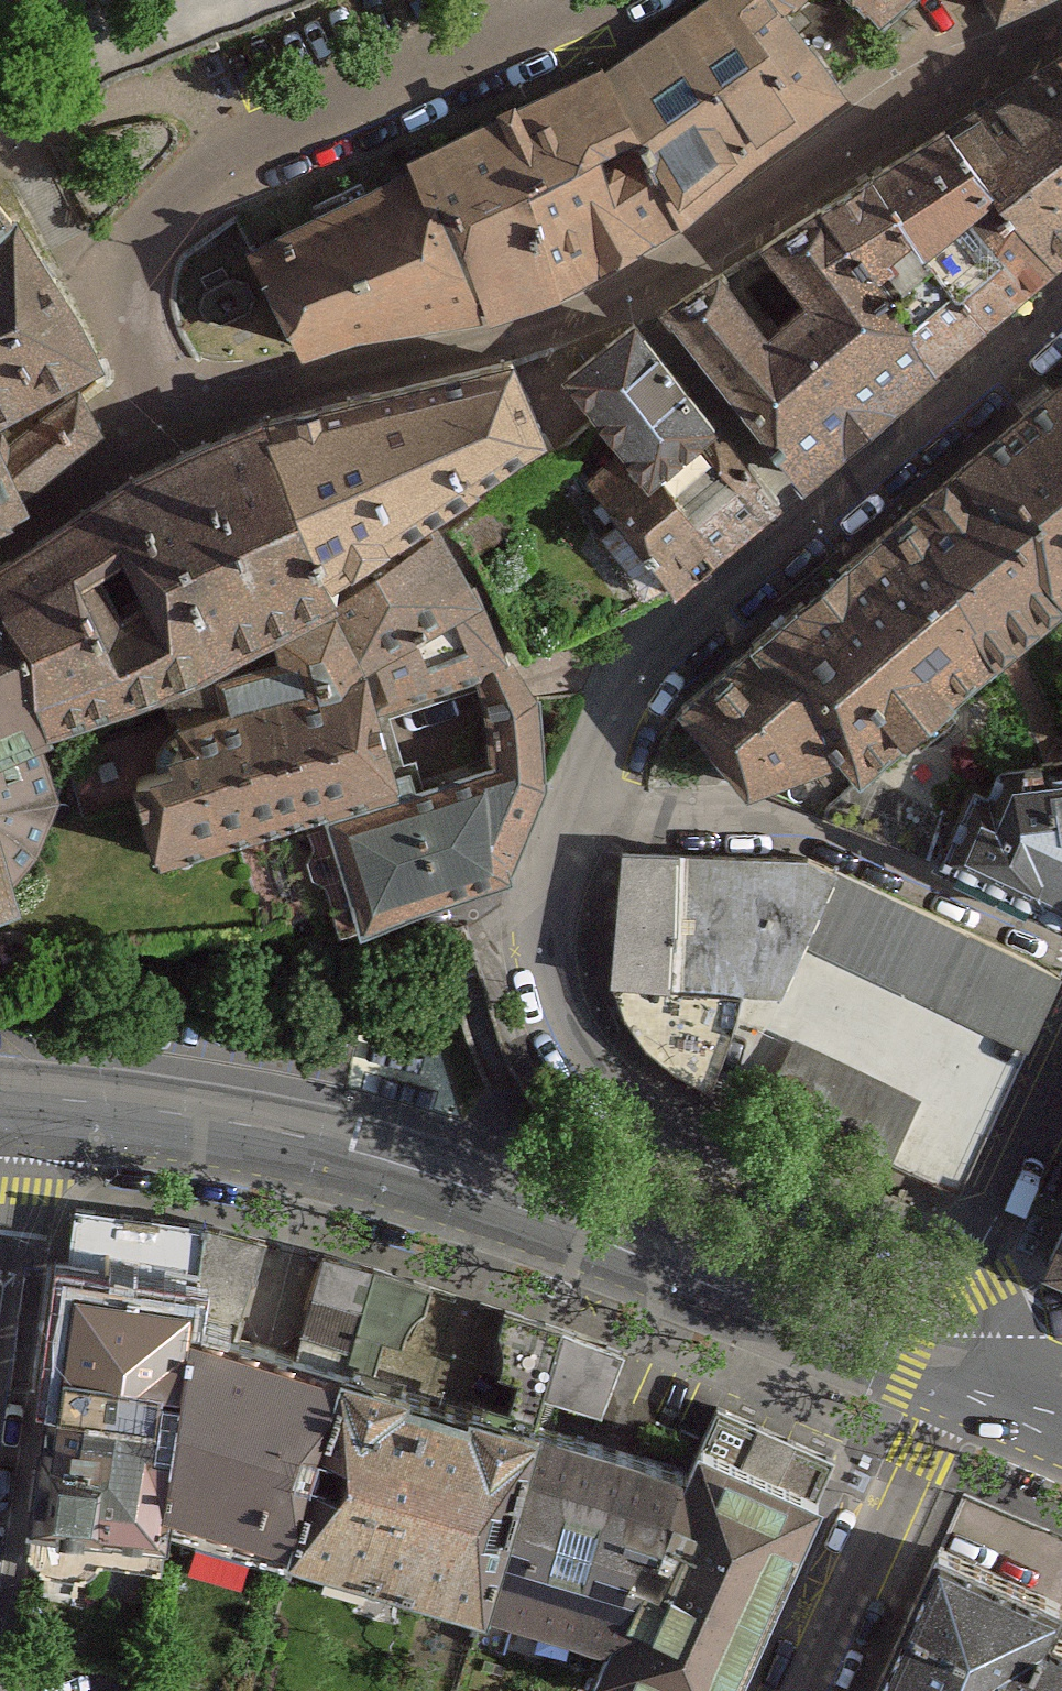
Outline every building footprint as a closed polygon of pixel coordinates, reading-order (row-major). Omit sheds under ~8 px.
[(774,0),(724,0),(613,76),(693,233),(864,104),(774,0)] [(822,0),(777,0),(799,25),(822,0)] [(939,0),(855,0),(887,44),(939,0)] [(1008,32),(1061,8),(1061,0),(990,0),(1008,32)] [(955,141),(1014,213),(1061,271),(1061,71),(955,141)] [(579,298),(693,233),(613,76),(516,120),(579,298)] [(497,324),(579,298),(516,120),(414,169),(497,324)] [(955,141),(882,187),(943,275),(1014,213),(955,141)] [(411,337),(497,324),(414,169),(253,241),(314,368),(374,343),(411,337)] [(882,187),(831,217),(891,294),(908,310),(943,275),(882,187)] [(34,521),(24,504),(107,441),(98,418),(89,398),(119,370),(32,230),(0,203),(0,538),(34,521)] [(943,275),(1002,337),(1061,286),(1061,271),(1014,213),(943,275)] [(729,281),(671,322),(822,499),(958,379),(908,310),(893,319),(877,303),(891,294),(831,217),(770,254),(816,318),(782,344),(729,281)] [(262,306),(255,291),(235,285),(229,273),(209,283),(215,297),(207,314),(212,328),(227,333),(256,322),(262,306)] [(943,275),(908,310),(958,379),(1002,337),(943,275)] [(626,463),(658,504),(673,493),(734,445),(643,329),(571,389),(626,463)] [(272,432),(343,615),(450,537),(555,455),(522,369),(272,432)] [(688,707),(764,807),(839,761),(869,789),(1061,642),(1061,400),(688,707)] [(343,615),(272,432),(111,509),(138,572),(156,614),(194,702),(282,655),(343,615)] [(673,493),(737,570),(794,518),(734,445),(673,493)] [(626,463),(590,491),(623,533),(602,550),(652,613),(678,594),(689,608),(737,570),(673,493),(658,504),(626,463)] [(111,509),(0,578),(0,625),(55,756),(167,708),(194,702),(156,614),(127,628),(110,582),(138,572),(111,509)] [(376,684),(391,718),(486,678),(524,666),(450,537),(343,615),(376,684)] [(167,708),(181,737),(324,707),(319,674),(331,667),(342,703),(376,684),(343,615),(282,655),(289,679),(194,702),(167,708)] [(55,756),(0,625),(0,782),(55,756)] [(486,678),(497,773),(555,805),(550,707),(524,666),(486,678)] [(333,829),(408,803),(391,718),(376,684),(342,703),(324,707),(181,737),(194,772),(136,784),(158,880),(333,829)] [(939,840),(1061,913),(1061,740),(1007,749),(988,782),(967,779),(939,840)] [(0,782),(0,821),(23,891),(47,866),(65,810),(55,756),(0,782)] [(408,803),(333,829),(371,950),(525,896),(555,805),(497,773),(408,803)] [(29,925),(23,891),(0,821),(0,934),(29,925)] [(628,864),(620,996),(672,1069),(735,1084),(972,1203),(1061,1013),(1061,977),(818,870),(628,864)] [(562,1326),(505,1307),(500,1327),(504,1336),(505,1349),(503,1359),(517,1378),(506,1414),(437,1392),(373,1372),(382,1334),(398,1336),(424,1283),(323,1252),(290,1358),(233,1345),(239,1317),(255,1241),(144,1222),(76,1210),(59,1355),(49,1430),(29,1552),(46,1573),(86,1575),(103,1564),(159,1567),(166,1509),(486,1602),(614,1636),(602,1669),(651,1690),(724,1690),(762,1609),(831,1461),(716,1407),(686,1470),(612,1448),(535,1423),(548,1393),(602,1411),(628,1350),(562,1326)] [(1045,1255),(1061,1263),(1061,1215),(1045,1255)] [(940,1543),(869,1690),(1061,1690),(1061,1639),(1050,1633),(1061,1609),(1061,1601),(940,1543)]
